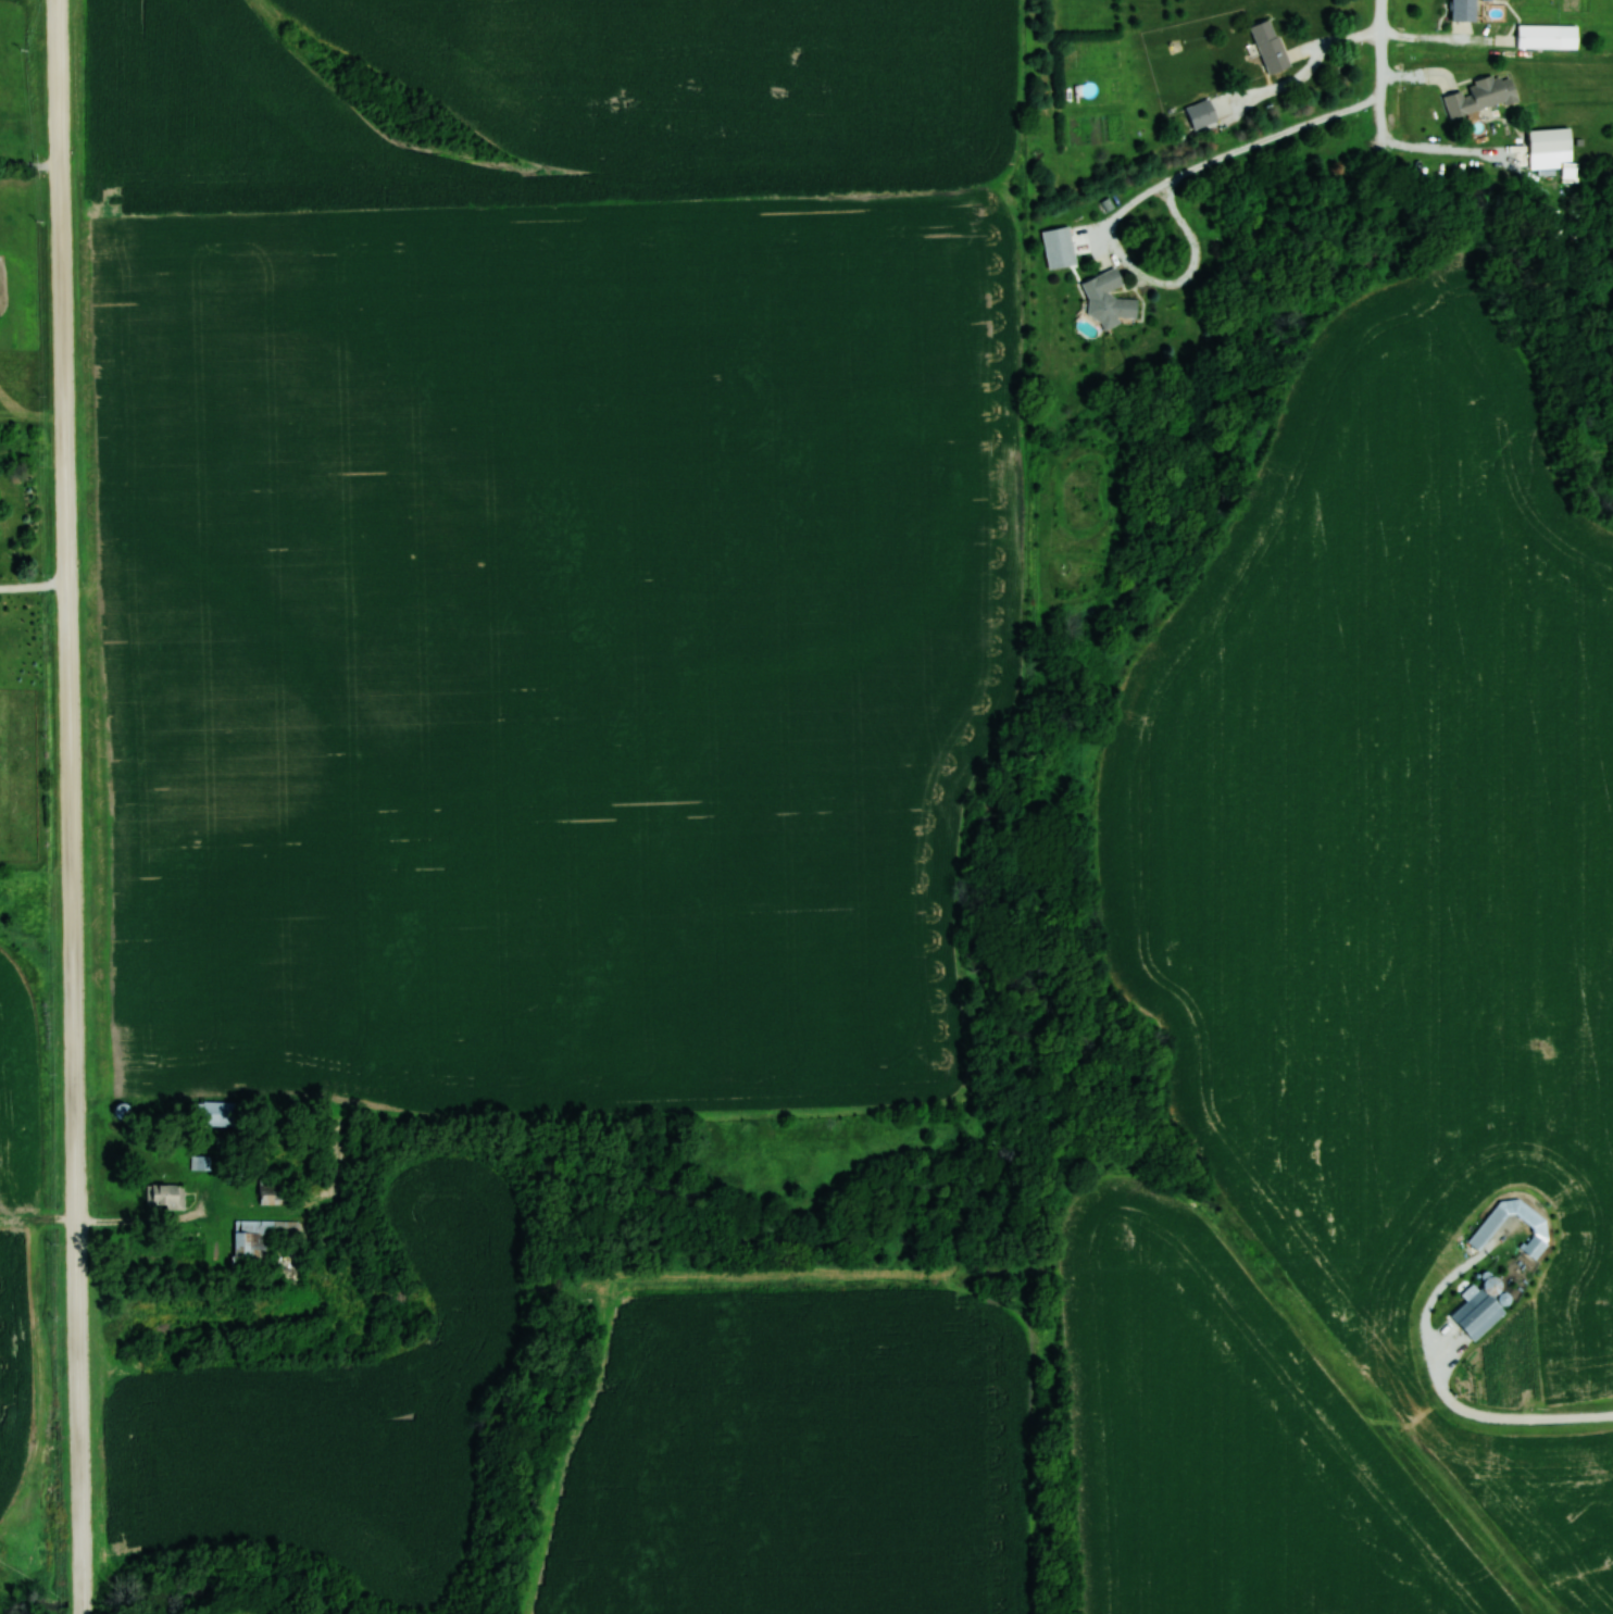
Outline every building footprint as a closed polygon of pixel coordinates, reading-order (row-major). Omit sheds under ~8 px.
[(1474,0),(1450,0),(1450,20),(1474,20),(1474,0)] [(1249,26),(1268,74),(1288,66),(1270,18),(1249,26)] [(1559,48),(1559,25),(1516,25),(1516,48),(1559,48)] [(1516,101),(1510,75),(1441,91),(1447,118),(1516,101)] [(1185,108),(1193,129),(1216,120),(1208,99),(1185,108)] [(1570,129),(1528,129),(1528,152),(1570,152),(1570,129)] [(1135,318),(1136,299),(1111,298),(1108,290),(1121,285),(1121,282),(1116,268),(1115,268),(1079,282),(1100,332),(1116,325),(1116,317),(1135,318)] [(233,1125),(233,1101),(200,1101),(200,1125),(233,1125)] [(210,1169),(210,1155),(191,1155),(191,1169),(210,1169)] [(258,1175),(258,1204),(287,1204),(287,1175),(258,1175)] [(184,1207),(184,1184),(146,1184),(146,1207),(184,1207)] [(298,1220),(232,1221),(233,1272),(269,1271),(269,1242),(298,1241),(298,1220)] [(1495,1297),(1500,1281),(1486,1276),(1481,1292),(1495,1297)]
